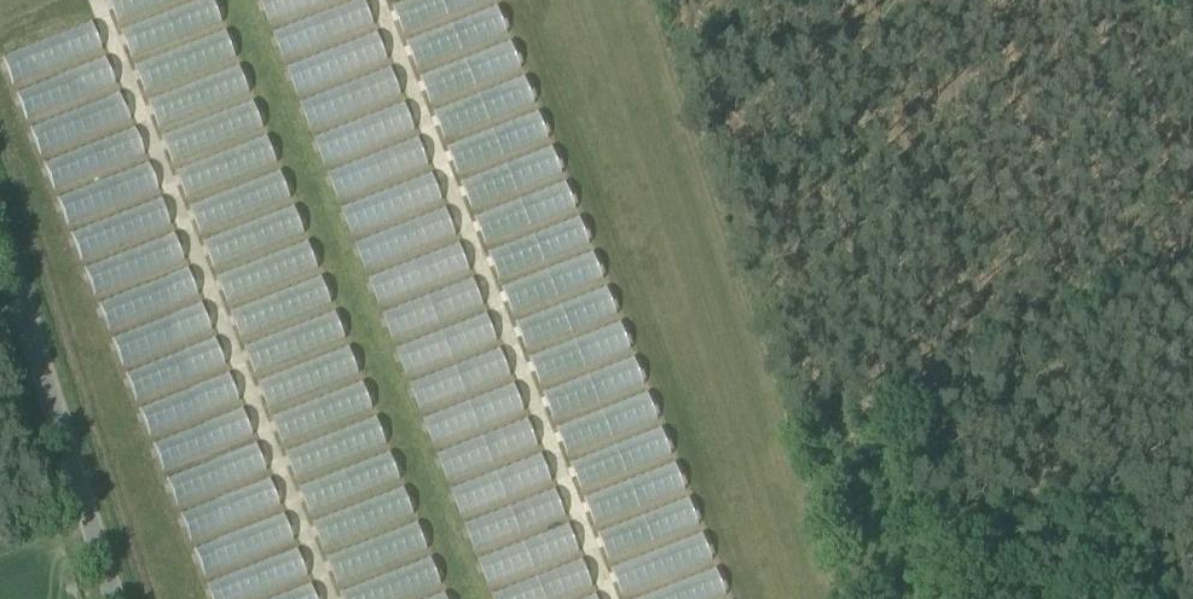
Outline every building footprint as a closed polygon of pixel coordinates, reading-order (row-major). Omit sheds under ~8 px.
[(348,301),(330,307),(225,0),(130,0),(334,598),(449,598),(348,301)] [(477,598),(585,598),(393,0),(285,0),(477,598)] [(120,14),(24,46),(206,598),(313,598),(120,14)]
